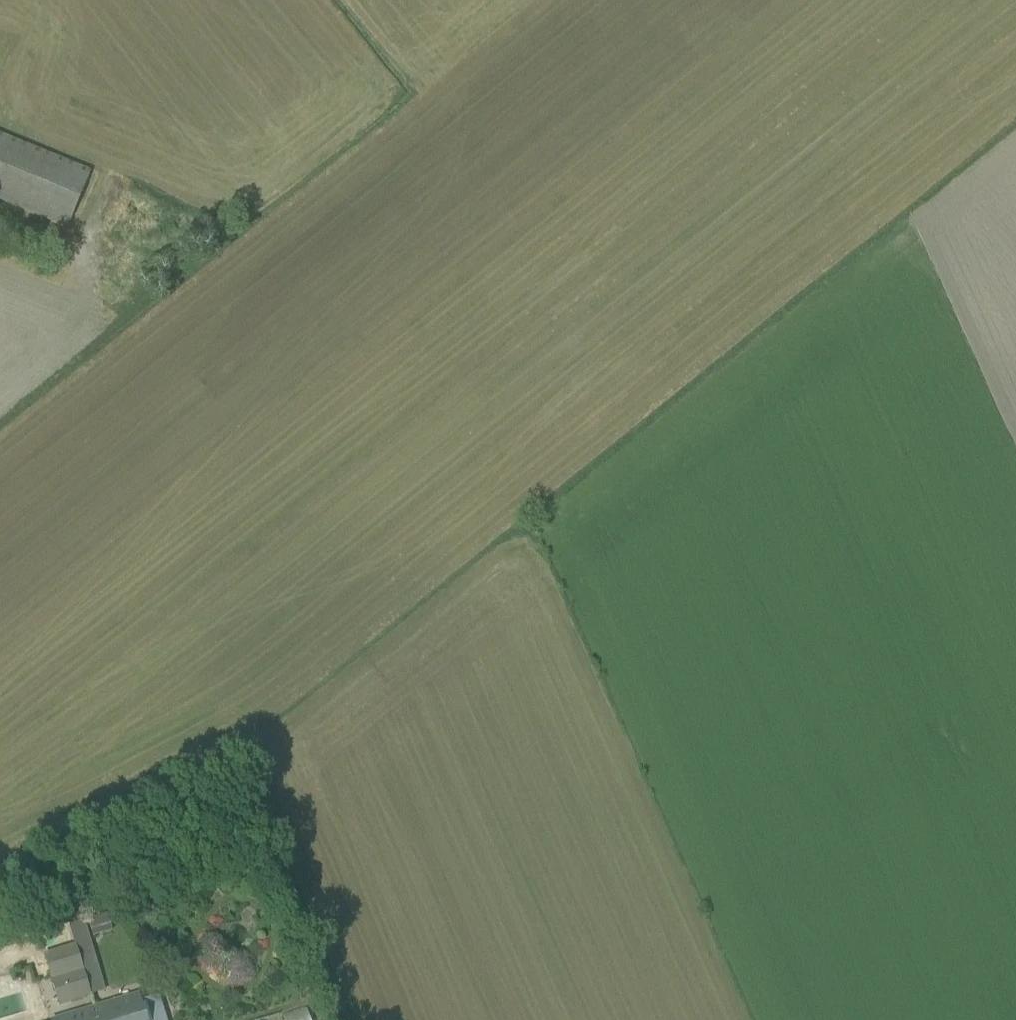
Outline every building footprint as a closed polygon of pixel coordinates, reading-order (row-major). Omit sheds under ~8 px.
[(66,229),(91,171),(0,133),(0,201),(66,229)] [(75,946),(75,945),(43,955),(59,1005),(105,991),(90,942),(75,946)] [(96,1008),(99,1019),(167,1019),(160,996),(141,1001),(139,995),(96,1008)] [(96,1008),(55,1019),(99,1019),(96,1008)]
